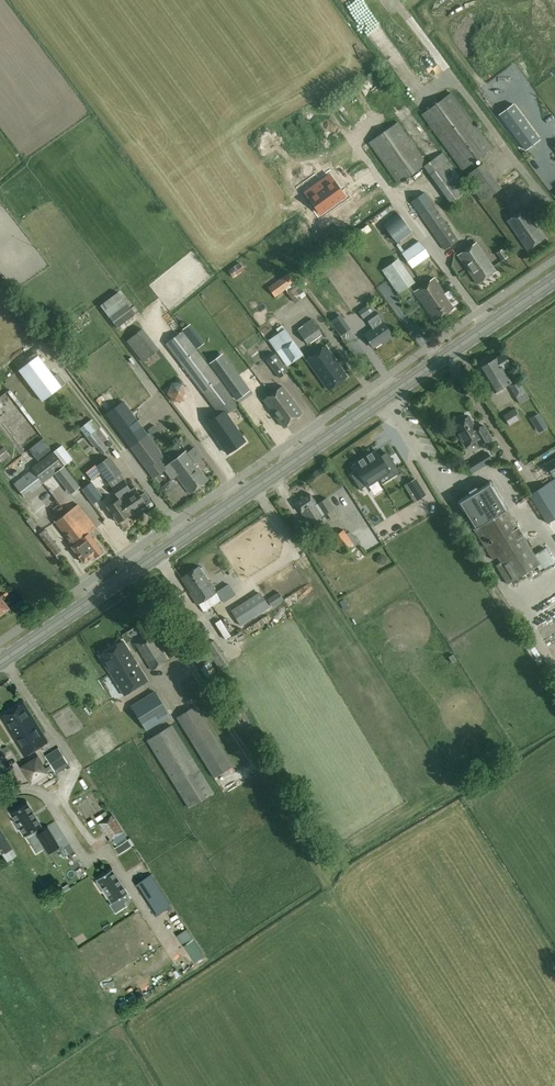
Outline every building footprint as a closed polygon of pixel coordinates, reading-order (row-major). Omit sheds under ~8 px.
[(370,46),(388,35),(376,17),(371,20),(360,1),(347,9),(370,46)] [(374,87),(383,81),(379,74),(370,80),(374,87)] [(516,78),(508,84),(512,91),(521,85),(516,78)] [(363,94),(374,89),(370,81),(359,87),(363,94)] [(462,170),(493,148),(452,92),(421,115),(462,170)] [(513,104),(499,114),(525,150),(540,139),(513,104)] [(427,164),(398,122),(369,143),(398,184),(427,164)] [(326,150),(335,147),(334,142),(324,144),(326,150)] [(502,188),(483,163),(464,178),(482,203),(502,188)] [(329,174),(321,180),(324,185),(311,194),(316,202),(313,204),(319,212),(341,197),(336,190),(339,188),(329,174)] [(503,191),(508,199),(524,188),(519,181),(503,191)] [(458,240),(427,196),(414,206),(444,249),(458,240)] [(528,250),(545,238),(525,209),(507,221),(528,250)] [(382,224),(396,241),(410,229),(396,212),(382,224)] [(478,284),(497,271),(476,242),(458,255),(478,284)] [(410,247),(401,253),(413,268),(430,256),(426,250),(417,256),(410,247)] [(502,249),(496,253),(501,260),(507,256),(502,249)] [(240,263),(228,270),(233,278),(245,270),(240,263)] [(390,264),(382,270),(398,294),(406,288),(390,264)] [(287,273),(268,287),(275,296),(285,289),(285,288),(293,282),(287,273)] [(450,290),(445,293),(434,278),(414,292),(435,321),(455,307),(454,306),(459,303),(450,290)] [(388,287),(383,289),(388,301),(393,299),(388,287)] [(366,318),(373,329),(365,335),(373,347),(392,334),(370,303),(358,311),(364,319),(366,318)] [(345,321),(340,314),(330,321),(335,328),(345,321)] [(322,333),(312,319),(297,329),(307,344),(322,333)] [(303,354),(282,324),(276,329),(278,333),(269,339),(288,365),(303,354)] [(126,341),(146,366),(163,352),(143,327),(126,341)] [(200,389),(219,414),(207,423),(227,453),(245,441),(226,413),(241,402),(237,397),(234,400),(209,365),(199,352),(204,348),(200,343),(195,347),(182,330),(165,343),(189,375),(200,389)] [(198,337),(208,343),(212,336),(202,330),(198,337)] [(328,390),(346,377),(325,346),(307,359),(328,390)] [(222,382),(229,391),(243,381),(236,372),(223,353),(209,363),(222,382)] [(288,371),(275,353),(266,360),(279,377),(288,371)] [(511,381),(504,370),(511,365),(504,354),(480,369),(496,393),(506,386),(514,381),(513,380),(511,381)] [(37,355),(18,369),(42,401),(61,386),(66,383),(59,374),(54,377),(37,355)] [(518,380),(509,386),(520,403),(529,397),(518,380)] [(183,381),(172,382),(167,393),(175,403),(185,399),(189,390),(183,381)] [(263,400),(283,427),(302,412),(282,385),(263,400)] [(251,422),(261,418),(253,397),(244,400),(251,422)] [(195,447),(187,452),(186,451),(165,466),(160,459),(164,456),(132,413),(135,411),(126,398),(105,413),(129,447),(130,446),(153,478),(165,470),(170,478),(182,470),(184,472),(196,463),(195,463),(203,457),(195,447)] [(193,411),(197,407),(191,400),(187,403),(193,411)] [(521,419),(515,409),(504,415),(509,425),(521,419)] [(547,427),(538,413),(529,419),(538,433),(547,427)] [(484,423),(476,428),(469,416),(452,427),(464,447),(476,440),(479,447),(493,438),(484,423)] [(80,428),(95,448),(97,446),(102,453),(108,449),(105,444),(109,441),(96,424),(91,427),(88,423),(80,428)] [(182,435),(170,439),(172,445),(184,441),(182,435)] [(42,439),(29,449),(38,460),(51,450),(42,439)] [(54,451),(64,465),(73,459),(62,445),(54,451)] [(4,447),(0,450),(0,461),(1,462),(10,455),(4,447)] [(367,455),(366,455),(367,456),(365,457),(379,477),(386,473),(390,478),(400,472),(388,453),(381,458),(380,456),(376,450),(371,453),(371,452),(370,452),(371,453),(367,456),(367,455)] [(32,469),(14,484),(24,498),(56,474),(70,494),(80,487),(64,465),(63,466),(53,451),(31,467),(32,469)] [(478,459),(466,466),(471,474),(483,467),(489,464),(492,461),(487,452),(477,458),(478,459)] [(96,466),(101,472),(109,482),(120,474),(121,473),(109,456),(96,466)] [(358,460),(358,461),(353,464),(357,470),(359,473),(352,477),(360,489),(379,477),(365,457),(363,458),(362,457),(362,458),(362,459),(359,461),(358,460)] [(545,464),(553,477),(554,477),(554,458),(545,464)] [(208,480),(196,463),(184,472),(182,470),(170,478),(171,479),(176,475),(190,493),(208,480)] [(93,479),(101,472),(96,466),(94,464),(86,471),(93,479)] [(398,483),(406,479),(403,474),(396,478),(398,483)] [(414,477),(405,483),(416,500),(425,494),(414,477)] [(529,494),(547,523),(554,518),(554,478),(529,494)] [(111,487),(119,498),(131,514),(150,501),(144,493),(140,496),(135,487),(131,490),(124,479),(111,487)] [(474,529),(485,546),(493,559),(497,557),(501,562),(496,565),(508,584),(525,573),(537,566),(541,572),(554,563),(545,548),(535,555),(507,509),(490,481),(477,488),(476,487),(468,492),(469,493),(456,501),(474,529)] [(326,498),(316,504),(315,503),(316,503),(310,494),(295,503),(309,525),(313,523),(315,526),(323,520),(321,517),(334,508),(326,498)] [(131,514),(119,498),(107,506),(118,522),(131,514)] [(56,522),(73,545),(71,546),(84,563),(94,555),(95,557),(103,551),(89,532),(96,528),(78,505),(56,522)] [(39,534),(55,555),(61,550),(45,529),(39,534)] [(344,529),(327,541),(333,550),(338,546),(343,553),(355,545),(355,546),(359,543),(355,537),(351,540),(344,529)] [(354,563),(363,558),(358,549),(349,554),(354,563)] [(384,555),(380,554),(377,556),(376,560),(378,564),(382,564),(386,562),(386,558),(384,555)] [(244,572),(241,561),(229,564),(232,575),(244,572)] [(190,593),(197,603),(216,591),(209,580),(208,581),(204,574),(206,572),(202,566),(200,567),(199,566),(181,577),(191,592),(190,593)] [(216,591),(222,600),(233,593),(227,584),(216,591)] [(259,592),(231,611),(241,625),(269,606),(259,592)] [(278,592),(267,599),(271,606),(282,599),(278,592)] [(221,621),(212,610),(204,617),(213,628),(221,621)] [(152,633),(135,643),(151,671),(168,660),(152,633)] [(124,695),(147,680),(123,641),(99,655),(124,695)] [(201,668),(211,683),(220,677),(210,662),(201,668)] [(138,716),(147,730),(170,716),(155,691),(139,700),(146,711),(138,716)] [(24,755),(46,741),(23,703),(0,717),(24,755)] [(214,777),(233,765),(196,706),(177,717),(214,777)] [(250,722),(241,707),(228,715),(238,730),(250,722)] [(172,725),(147,740),(189,808),(208,796),(214,792),(178,735),(172,725)] [(58,748),(45,756),(54,771),(67,763),(58,748)] [(42,756),(32,762),(41,776),(51,770),(42,756)] [(80,791),(85,789),(80,780),(76,782),(80,791)] [(24,802),(6,813),(20,836),(31,829),(34,833),(32,834),(44,854),(57,847),(44,826),(39,829),(37,826),(38,825),(24,802)] [(109,840),(110,839),(121,832),(110,815),(98,823),(109,840)] [(0,830),(0,848),(3,853),(2,854),(7,862),(17,856),(0,830)] [(121,832),(110,839),(114,845),(126,838),(121,832)] [(129,845),(126,840),(114,848),(118,853),(129,845)] [(146,902),(162,892),(142,861),(126,871),(146,902)] [(97,882),(95,883),(100,892),(103,890),(111,903),(109,905),(114,913),(126,905),(124,903),(130,899),(126,894),(127,893),(111,869),(96,879),(97,882)] [(58,917),(66,933),(78,927),(74,920),(78,918),(74,909),(58,917)] [(74,942),(84,937),(80,929),(70,934),(74,942)] [(193,963),(203,956),(186,931),(176,937),(193,963)]
